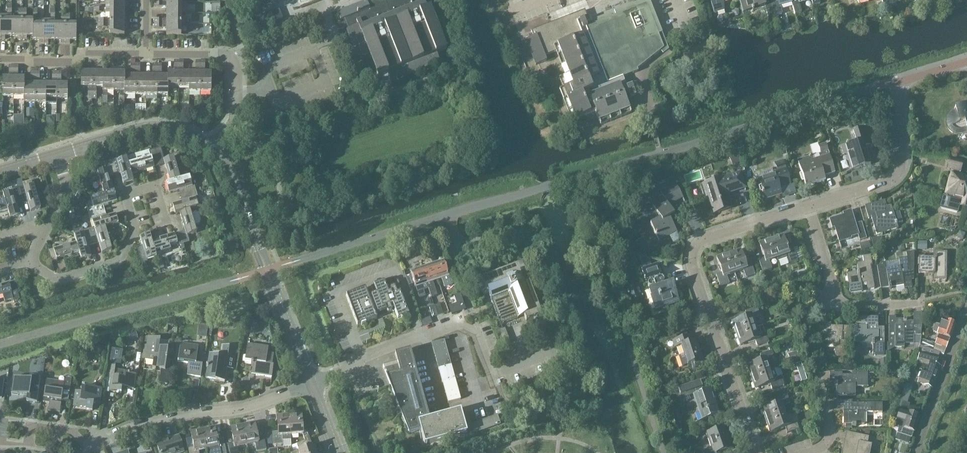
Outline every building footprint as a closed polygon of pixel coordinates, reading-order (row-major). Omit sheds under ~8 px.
[(367,1),(366,1),(337,12),(340,21),(343,20),(344,22),(341,23),(343,28),(346,27),(347,29),(346,30),(358,60),(369,56),(378,77),(387,73),(391,82),(440,63),(436,54),(446,50),(426,0),(370,0),(367,1)] [(714,13),(717,12),(717,13),(724,11),(723,0),(710,0),(714,13)] [(775,16),(770,0),(738,0),(742,13),(765,7),(768,18),(775,16)] [(775,16),(781,15),(779,6),(791,2),(791,0),(770,0),(775,16)] [(791,2),(794,14),(801,12),(799,3),(811,0),(791,0),(791,2)] [(93,13),(110,13),(124,13),(124,7),(128,7),(128,2),(106,2),(106,9),(103,9),(103,8),(93,8),(93,13)] [(166,7),(166,13),(181,13),(181,14),(185,14),(185,3),(154,2),(154,7),(166,7)] [(551,23),(549,24),(556,44),(559,50),(561,55),(573,85),(565,88),(569,98),(566,99),(568,104),(566,105),(568,110),(571,109),(573,114),(575,113),(577,119),(584,116),(595,112),(600,125),(631,113),(624,95),(628,94),(630,98),(635,95),(631,85),(631,86),(627,87),(623,77),(638,72),(637,70),(663,49),(662,44),(646,4),(644,4),(590,26),(589,23),(592,22),(591,22),(589,17),(590,17),(589,17),(587,17),(585,11),(584,10),(551,23)] [(0,17),(0,39),(5,39),(5,36),(11,36),(11,21),(12,5),(7,5),(7,14),(7,17),(0,17)] [(17,39),(22,39),(22,9),(18,9),(18,19),(18,21),(11,21),(11,36),(17,36),(17,39)] [(26,9),(22,9),(22,39),(26,39),(27,36),(32,36),(33,36),(33,21),(26,21),(26,19),(26,9)] [(33,9),(33,21),(33,36),(32,36),(32,40),(39,40),(39,44),(43,44),(44,21),(37,21),(37,19),(37,9),(33,9)] [(48,40),(54,40),(54,26),(55,26),(55,10),(50,9),(50,19),(50,21),(44,21),(43,44),(48,44),(48,40)] [(278,9),(248,21),(253,31),(282,19),(278,9)] [(98,19),(98,24),(128,24),(128,19),(124,19),(124,13),(110,13),(110,20),(107,20),(107,19),(98,19)] [(154,19),(154,24),(181,24),(181,14),(181,13),(166,13),(166,19),(154,19)] [(60,44),(65,44),(65,14),(61,14),(61,23),(61,26),(55,26),(54,26),(54,40),(60,40),(60,44)] [(70,14),(65,14),(65,44),(70,44),(70,40),(76,41),(76,26),(69,26),(69,23),(70,14)] [(127,28),(128,24),(98,24),(98,28),(107,28),(110,28),(109,35),(124,35),(124,28),(127,28)] [(181,35),(181,24),(154,24),(154,29),(166,29),(166,35),(181,35)] [(549,24),(530,31),(533,37),(536,35),(542,50),(556,44),(549,24)] [(533,37),(525,40),(526,40),(536,65),(535,65),(538,64),(546,61),(544,56),(555,52),(559,50),(556,44),(542,50),(536,35),(533,37)] [(168,87),(178,87),(178,61),(174,61),(174,73),(167,73),(167,76),(168,76),(168,87)] [(178,61),(178,87),(189,87),(189,73),(183,73),(183,61),(178,61)] [(195,73),(189,73),(189,87),(189,92),(200,92),(200,61),(195,61),(195,73)] [(200,61),(200,92),(211,92),(211,73),(205,73),(205,61),(200,61)] [(124,95),(135,95),(135,64),(131,64),(131,76),(125,76),(124,76),(124,95)] [(146,95),(146,76),(140,76),(140,64),(135,64),(135,95),(146,95)] [(152,76),(146,76),(146,95),(157,95),(157,64),(152,64),(152,76)] [(161,64),(157,64),(157,95),(168,95),(168,87),(168,76),(167,76),(161,76),(161,64)] [(2,96),(13,97),(13,66),(9,66),(9,78),(2,78),(2,96)] [(13,97),(24,97),(24,84),(24,78),(18,78),(18,66),(13,66),(13,97)] [(87,99),(92,99),(92,69),(87,69),(87,72),(81,72),(81,87),(88,87),(88,89),(87,99)] [(97,69),(92,69),(92,99),(96,99),(96,89),(96,87),(102,87),(103,87),(103,72),(97,72),(97,69)] [(109,72),(103,72),(103,87),(102,87),(102,103),(107,103),(107,94),(107,91),(113,91),(114,69),(109,69),(109,72)] [(124,95),(124,76),(125,76),(125,72),(118,72),(118,69),(114,69),(113,91),(120,91),(120,94),(120,103),(124,103),(124,95)] [(30,84),(24,84),(24,97),(24,103),(35,103),(35,72),(30,72),(30,84)] [(46,103),(46,99),(46,84),(39,84),(39,72),(35,72),(35,103),(46,103)] [(46,99),(56,99),(56,72),(52,72),(52,84),(46,84),(46,99)] [(61,72),(56,72),(56,99),(67,99),(68,84),(61,84),(61,72)] [(954,109),(954,110),(955,109),(955,111),(954,111),(947,118),(947,127),(954,133),(958,134),(962,134),(966,133),(966,105),(954,109)] [(23,117),(13,117),(13,125),(13,129),(23,129),(23,117)] [(864,147),(871,145),(865,127),(855,130),(859,141),(841,147),(844,156),(848,155),(853,170),(870,165),(864,147)] [(812,156),(797,161),(805,187),(825,181),(823,177),(834,173),(825,144),(817,147),(817,145),(809,147),(812,156)] [(165,165),(170,182),(170,183),(180,180),(180,179),(173,157),(164,159),(160,147),(155,149),(159,166),(165,165)] [(151,157),(128,164),(131,174),(159,166),(155,149),(149,151),(151,157)] [(110,160),(114,172),(119,171),(123,184),(133,181),(131,174),(128,164),(126,157),(117,160),(116,158),(110,160)] [(961,161),(955,159),(950,158),(947,170),(959,173),(962,161),(961,161)] [(109,174),(114,172),(110,160),(105,162),(107,169),(97,171),(104,194),(104,195),(114,191),(109,174)] [(758,179),(764,200),(780,195),(778,189),(791,185),(787,173),(790,172),(788,168),(786,168),(785,167),(787,166),(785,161),(783,161),(783,160),(774,163),(776,169),(777,169),(777,171),(773,172),(772,169),(757,173),(758,179)] [(945,195),(944,197),(942,197),(939,208),(956,212),(957,206),(966,208),(966,176),(950,172),(945,195)] [(721,178),(700,185),(704,198),(708,196),(714,213),(730,208),(726,194),(744,188),(740,174),(721,179),(721,178)] [(170,183),(170,182),(166,183),(169,194),(182,190),(184,195),(196,191),(194,186),(192,186),(189,177),(180,179),(180,180),(170,183)] [(23,186),(18,188),(21,200),(26,198),(30,212),(40,209),(34,185),(24,188),(23,186)] [(668,206),(682,198),(675,185),(660,193),(663,198),(651,204),(659,220),(649,225),(658,242),(676,232),(669,218),(673,216),(668,206)] [(3,194),(5,201),(8,211),(10,218),(20,215),(16,201),(21,200),(18,188),(12,190),(12,191),(3,194)] [(117,201),(114,191),(104,195),(104,194),(91,198),(93,208),(87,210),(88,215),(101,212),(99,207),(117,201)] [(198,197),(196,191),(184,195),(185,200),(172,204),(175,214),(180,213),(190,210),(198,207),(196,198),(198,197)] [(889,206),(886,207),(884,201),(871,205),(874,216),(871,217),(876,236),(898,229),(896,225),(902,223),(899,212),(893,214),(892,211),(890,211),(889,206)] [(191,213),(190,210),(180,213),(185,231),(180,232),(183,244),(189,242),(187,235),(196,233),(194,225),(199,223),(200,221),(198,213),(196,212),(191,213)] [(859,241),(866,239),(861,223),(855,225),(851,211),(842,213),(843,216),(829,220),(831,229),(834,228),(839,244),(852,241),(851,237),(858,235),(859,241)] [(92,221),(94,228),(95,230),(105,227),(118,223),(115,213),(102,217),(101,212),(88,215),(90,221),(92,221)] [(95,230),(94,228),(89,229),(92,241),(98,240),(101,253),(112,250),(105,227),(95,230)] [(74,235),(76,242),(79,252),(81,259),(91,256),(87,243),(92,241),(89,229),(83,231),(82,228),(73,231),(71,233),(74,235)] [(180,232),(152,240),(151,240),(154,251),(154,250),(156,255),(170,251),(169,246),(177,244),(177,246),(178,246),(179,249),(184,248),(183,244),(180,232)] [(156,257),(156,255),(154,250),(154,251),(151,240),(152,240),(150,234),(140,237),(143,250),(138,252),(141,264),(147,262),(147,260),(156,257)] [(770,240),(777,259),(778,261),(786,259),(788,264),(797,261),(793,249),(787,251),(782,236),(770,240)] [(777,259),(770,240),(759,244),(763,259),(758,261),(762,273),(771,270),(768,262),(777,259)] [(76,242),(48,251),(51,263),(57,261),(57,259),(79,252),(76,242)] [(917,242),(917,250),(925,250),(925,242),(917,242)] [(740,250),(728,254),(734,273),(743,271),(745,278),(755,275),(751,263),(745,265),(740,250)] [(905,253),(906,258),(898,259),(899,261),(885,263),(885,265),(877,267),(880,289),(888,288),(889,290),(891,290),(891,289),(903,286),(904,289),(912,288),(911,281),(913,280),(913,252),(905,253)] [(946,280),(947,252),(934,252),(934,257),(932,257),(932,258),(918,258),(918,274),(934,274),(934,280),(946,280)] [(734,273),(728,254),(716,258),(721,273),(716,275),(719,287),(729,284),(726,276),(734,273)] [(863,257),(864,262),(857,264),(858,271),(856,271),(856,272),(846,274),(849,293),(862,291),(861,284),(866,283),(867,290),(874,289),(871,266),(873,266),(871,255),(863,257)] [(488,294),(490,300),(500,325),(524,316),(526,321),(543,314),(523,260),(476,278),(483,296),(488,294)] [(443,261),(432,265),(437,280),(442,278),(445,286),(451,284),(443,261)] [(654,310),(677,302),(674,294),(676,294),(672,284),(662,287),(661,285),(663,281),(660,279),(659,277),(661,276),(657,264),(641,269),(645,281),(648,280),(649,283),(647,286),(651,288),(652,290),(648,292),(654,310)] [(432,281),(437,280),(432,265),(421,268),(426,283),(428,289),(431,297),(437,295),(432,281)] [(426,283),(421,268),(410,272),(415,287),(419,298),(425,296),(423,291),(428,289),(426,283)] [(963,287),(965,280),(957,277),(955,284),(963,287)] [(345,296),(351,311),(357,326),(376,319),(375,315),(386,311),(386,312),(388,313),(391,312),(395,312),(397,319),(400,318),(402,319),(405,318),(406,316),(409,315),(400,292),(397,293),(396,289),(400,288),(400,286),(398,281),(397,280),(393,282),(392,283),(393,286),(390,288),(389,289),(390,290),(388,290),(384,281),(381,282),(380,281),(377,283),(376,284),(370,286),(373,294),(368,296),(365,288),(345,296)] [(631,282),(623,285),(629,301),(637,299),(631,282)] [(0,285),(0,296),(3,295),(4,302),(13,299),(13,301),(19,300),(16,288),(10,289),(8,283),(0,285)] [(456,304),(448,307),(450,315),(464,310),(459,295),(453,297),(456,304)] [(562,302),(554,305),(556,311),(564,308),(562,302)] [(434,306),(437,316),(443,314),(439,304),(434,306)] [(432,318),(437,316),(434,306),(429,307),(432,318)] [(731,322),(735,334),(754,328),(751,320),(759,317),(756,308),(745,312),(747,317),(731,322)] [(857,317),(857,326),(852,326),(852,344),(857,344),(871,344),(871,345),(872,345),(872,355),(884,355),(884,328),(878,328),(878,317),(857,317)] [(895,317),(889,317),(888,344),(895,344),(895,348),(904,348),(904,345),(914,345),(914,336),(914,322),(913,322),(906,322),(906,319),(903,319),(903,322),(895,322),(895,317)] [(934,325),(932,330),(933,332),(949,339),(955,324),(946,321),(946,322),(942,320),(940,325),(936,324),(934,325)] [(845,342),(848,342),(848,327),(830,327),(830,323),(823,323),(815,325),(818,334),(825,334),(825,346),(835,346),(835,359),(845,359),(845,342)] [(754,328),(735,334),(740,346),(755,341),(757,347),(768,343),(765,334),(757,337),(754,328)] [(678,357),(682,368),(692,364),(693,366),(703,363),(695,341),(692,342),(690,335),(672,342),(674,348),(680,346),(683,356),(678,357)] [(148,337),(146,346),(144,360),(153,361),(152,369),(161,370),(159,383),(167,385),(170,361),(167,360),(167,358),(168,349),(159,348),(160,339),(148,337)] [(935,344),(946,348),(949,341),(938,337),(935,344)] [(444,340),(431,344),(442,382),(455,379),(444,340)] [(799,343),(789,346),(792,358),(802,355),(799,343)] [(200,377),(202,365),(195,364),(198,346),(180,344),(178,362),(189,363),(187,375),(200,377)] [(272,366),(274,355),(267,354),(268,347),(247,344),(245,362),(251,363),(251,365),(252,365),(251,375),(272,378),(273,366),(272,366)] [(234,360),(236,347),(223,345),(222,356),(209,355),(206,379),(224,382),(228,359),(234,360)] [(932,351),(944,355),(945,349),(934,345),(932,351)] [(382,365),(386,376),(385,376),(408,435),(421,431),(424,445),(467,433),(460,410),(429,418),(410,350),(395,354),(396,361),(382,365)] [(751,378),(769,371),(767,363),(774,361),(771,351),(760,355),(762,361),(747,366),(751,378)] [(919,370),(921,371),(917,383),(932,388),(940,367),(936,366),(939,358),(936,357),(936,356),(938,357),(939,354),(934,352),(934,354),(934,355),(933,357),(919,353),(916,364),(921,365),(919,370)] [(109,365),(107,378),(111,379),(109,392),(121,393),(125,393),(126,389),(134,390),(136,375),(124,373),(124,372),(115,370),(115,366),(109,365)] [(774,370),(769,371),(751,378),(755,390),(770,385),(772,390),(783,386),(780,377),(776,378),(774,370)] [(867,387),(867,373),(852,373),(852,375),(842,375),(842,373),(829,373),(829,379),(834,379),(834,387),(836,387),(836,397),(855,397),(855,387),(867,387)] [(35,403),(38,378),(30,377),(29,380),(15,378),(13,393),(27,395),(26,401),(35,403)] [(63,382),(46,380),(43,402),(49,403),(48,411),(60,412),(63,392),(69,393),(71,378),(64,377),(63,382)] [(694,395),(697,404),(702,420),(707,418),(708,420),(710,420),(709,418),(719,414),(716,407),(718,407),(716,400),(714,401),(710,389),(703,391),(699,381),(677,388),(681,399),(694,395)] [(76,393),(74,404),(73,408),(92,411),(93,405),(99,406),(101,390),(82,387),(82,393),(76,393)] [(762,409),(766,421),(784,415),(781,406),(790,404),(786,394),(775,398),(777,404),(762,409)] [(901,401),(899,406),(908,410),(910,404),(907,403),(901,400),(901,401)] [(851,427),(855,427),(855,425),(864,425),(864,413),(882,413),(882,403),(865,403),(865,404),(852,404),(852,401),(837,401),(837,404),(837,407),(843,407),(843,425),(845,425),(845,428),(851,428),(851,427)] [(900,410),(895,423),(900,424),(897,433),(911,438),(913,431),(914,432),(919,416),(900,410)] [(301,414),(289,415),(290,435),(302,434),(305,441),(297,444),(300,450),(312,446),(306,430),(302,430),(301,414)] [(290,435),(289,415),(277,416),(278,432),(272,432),(273,445),(283,444),(282,436),(290,435)] [(784,415),(766,421),(770,433),(784,427),(787,434),(799,429),(795,420),(787,423),(784,415)] [(496,416),(470,424),(473,434),(499,425),(496,416)] [(254,423),(242,425),(246,445),(254,443),(256,452),(266,450),(264,437),(258,438),(254,423)] [(242,425),(230,428),(234,444),(228,445),(229,452),(240,452),(238,447),(246,445),(242,425)] [(207,449),(207,452),(226,452),(224,442),(218,443),(215,427),(203,430),(207,449)] [(703,452),(719,452),(732,449),(725,427),(706,433),(711,450),(703,452)] [(203,430),(191,432),(194,448),(188,449),(189,452),(199,452),(198,451),(207,449),(203,430)] [(872,445),(867,444),(869,437),(846,432),(841,452),(870,452),(872,445)] [(183,452),(178,436),(156,443),(159,452),(182,452),(183,452)] [(314,445),(312,446),(300,450),(298,450),(290,452),(317,452),(314,445)]
